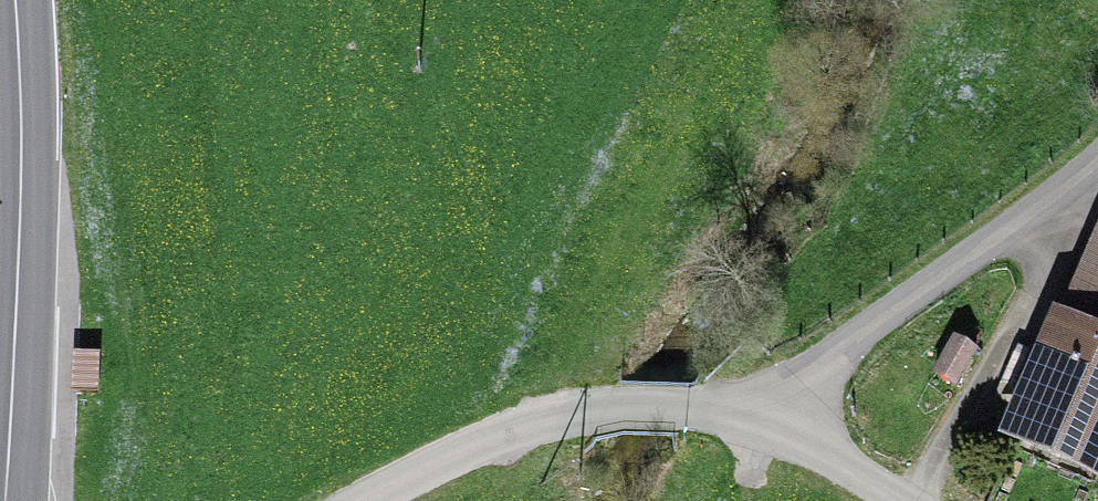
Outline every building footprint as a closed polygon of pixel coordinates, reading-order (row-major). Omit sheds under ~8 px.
[(1091,345),(1061,332),(1017,430),(1097,465),(1097,328),(1091,345)] [(983,359),(962,345),(941,376),(961,390),(983,359)]
